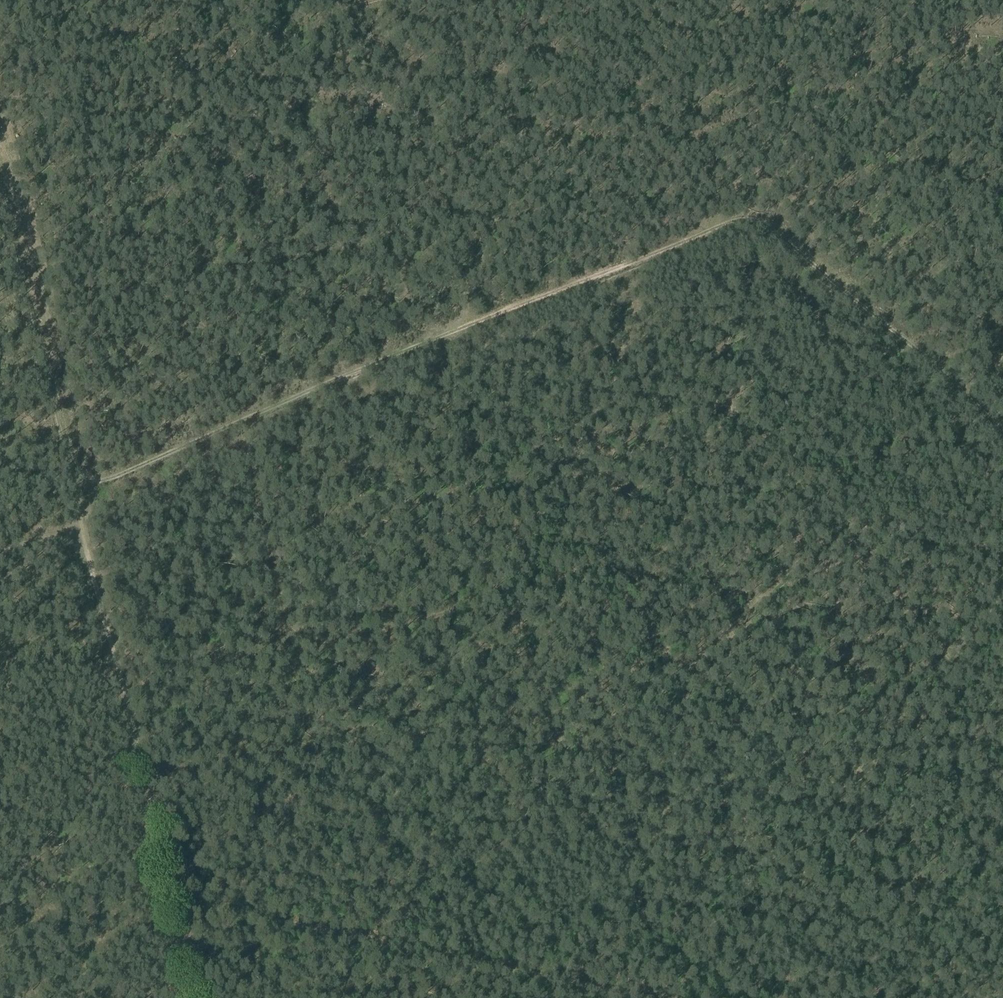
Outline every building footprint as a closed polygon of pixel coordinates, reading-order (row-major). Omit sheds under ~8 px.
[(196,444),(197,449),(214,444),(212,439),(196,444)]
